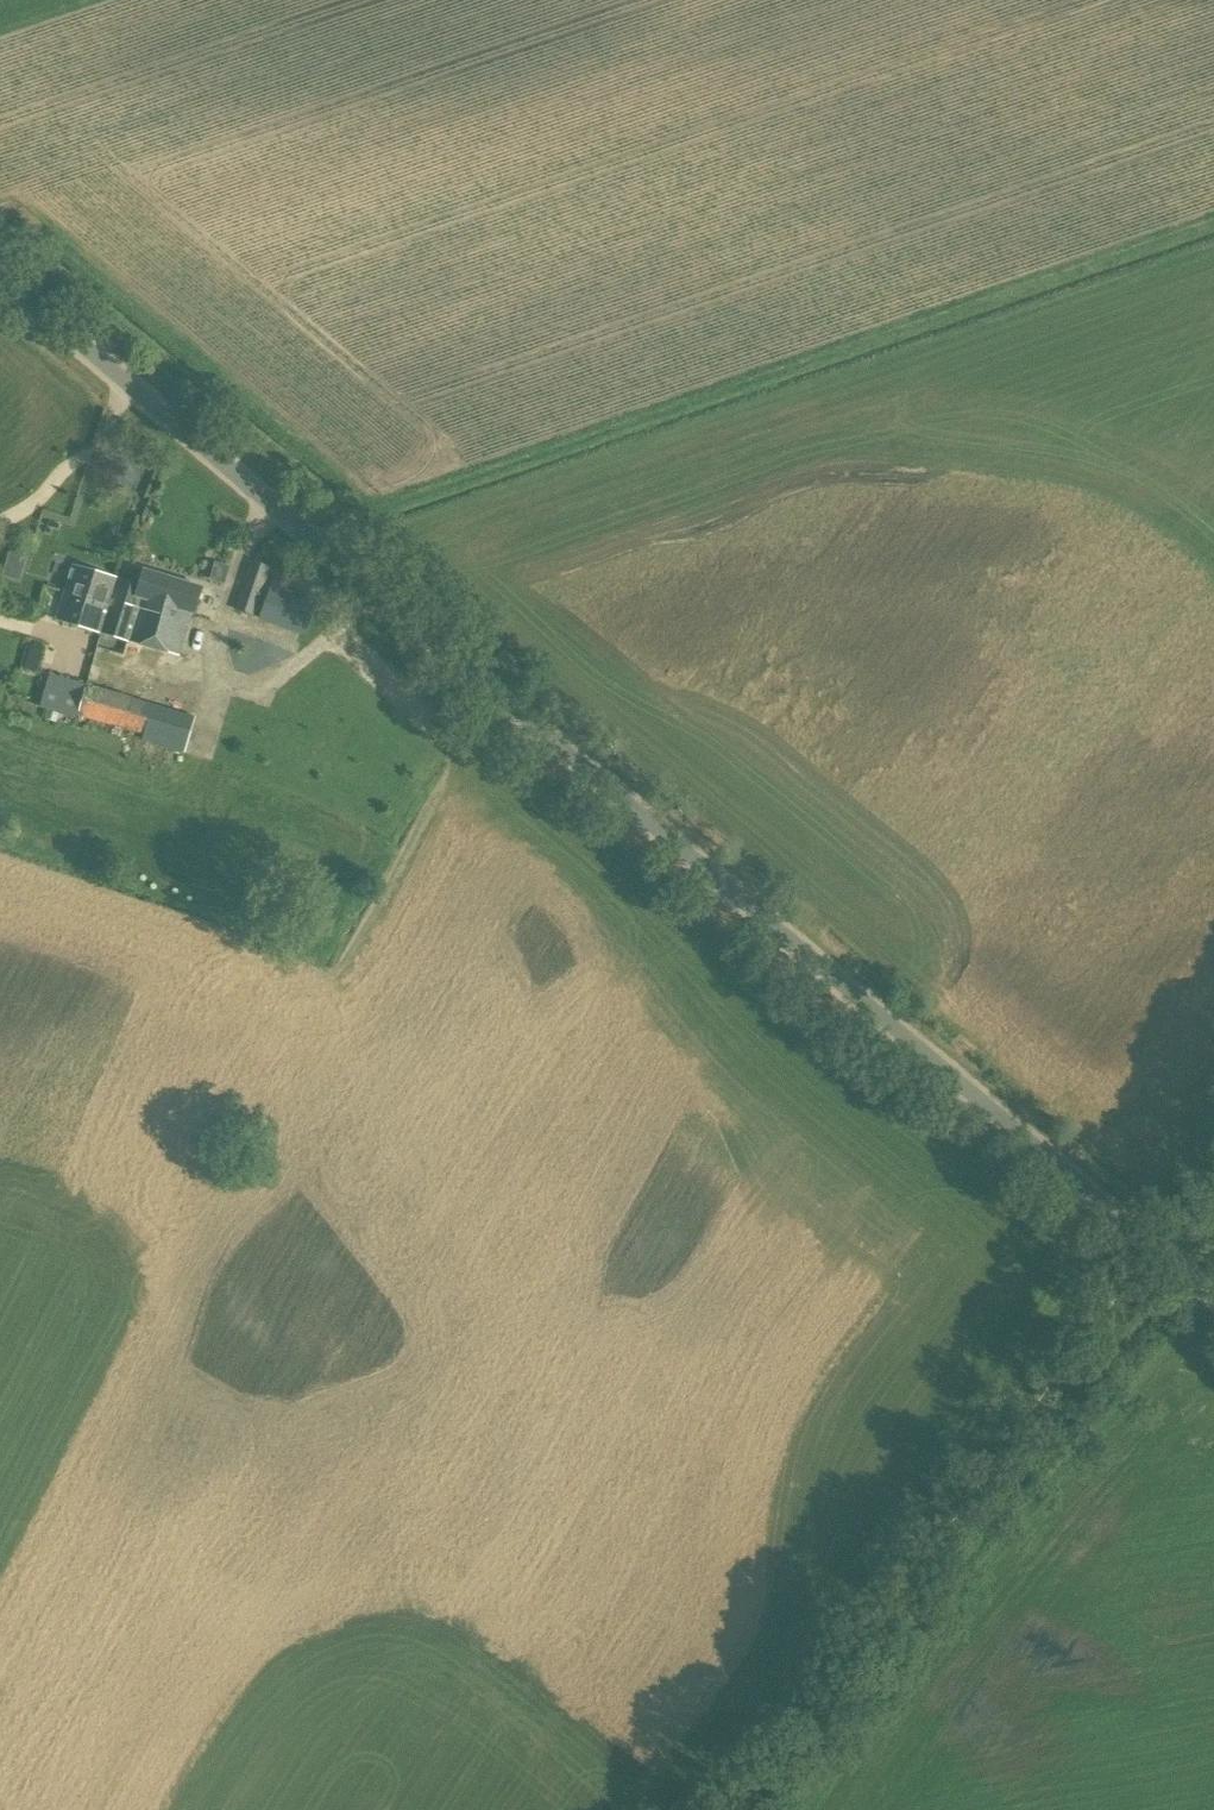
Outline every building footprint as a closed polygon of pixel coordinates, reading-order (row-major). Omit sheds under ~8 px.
[(13,572),(27,575),(32,555),(17,551),(13,572)] [(253,616),(269,567),(251,561),(235,610),(253,616)] [(74,566),(58,620),(102,634),(177,656),(190,612),(194,614),(204,582),(143,564),(137,584),(118,579),(74,566)] [(305,634),(318,594),(273,578),(260,619),(305,634)] [(43,647),(30,643),(27,653),(41,657),(43,647)] [(45,703),(80,717),(93,688),(57,673),(45,703)] [(184,752),(194,716),(134,698),(125,730),(144,735),(142,741),(184,752)]
